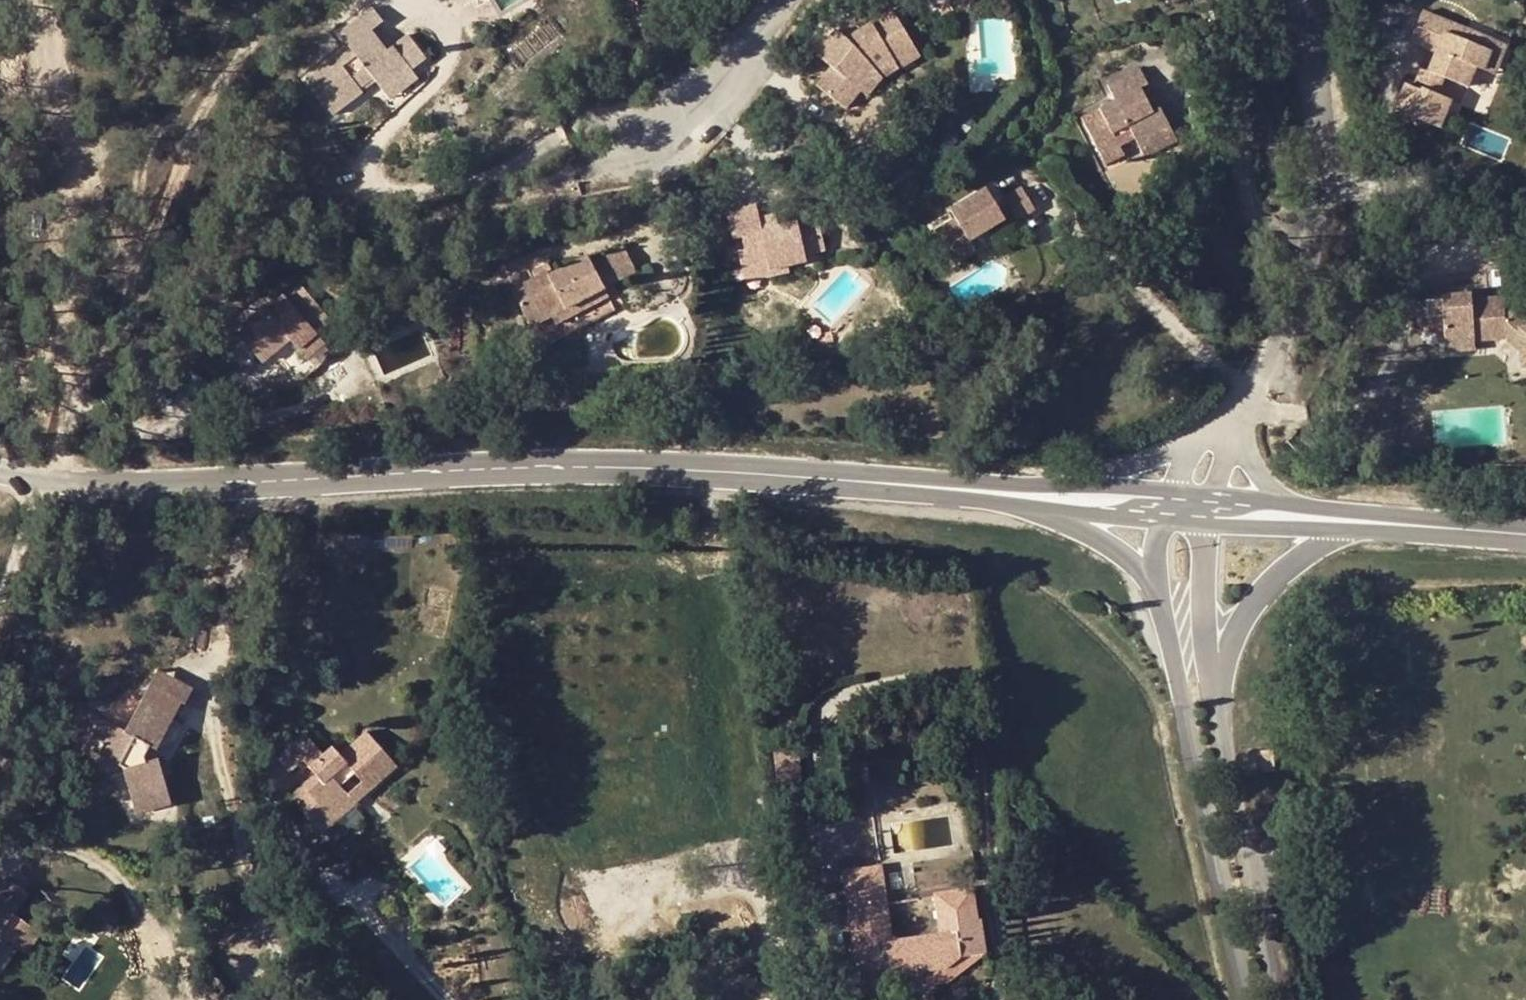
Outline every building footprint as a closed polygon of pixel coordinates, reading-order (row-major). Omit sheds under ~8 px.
[(1411,80),(1404,78),(1393,75),(1384,105),(1433,118),(1441,87),(1430,84),(1434,67),(1457,74),(1462,55),(1472,58),(1477,36),(1447,28),(1451,16),(1405,3),(1397,33),(1422,40),(1416,62),(1411,80)] [(342,50),(300,83),(329,118),(360,94),(357,91),(372,79),(380,89),(405,68),(409,73),(425,60),(406,36),(382,55),(367,36),(380,26),(368,11),(333,39),(342,50)] [(850,41),(841,32),(821,57),(836,70),(819,90),(845,112),(862,92),(856,87),(872,68),(880,74),(893,66),(898,74),(920,62),(906,35),(913,31),(904,13),(850,41)] [(1477,36),(1472,58),(1483,61),(1492,27),(1451,16),(1447,28),(1477,36)] [(388,99),(430,66),(425,60),(409,73),(405,68),(380,89),(388,99)] [(1408,60),(1404,78),(1411,80),(1416,62),(1408,60)] [(870,99),(885,81),(898,74),(893,66),(880,74),(872,68),(856,87),(862,92),(870,99)] [(1116,100),(1082,117),(1100,154),(1118,145),(1136,137),(1142,150),(1174,135),(1161,107),(1153,111),(1142,88),(1148,85),(1141,68),(1108,84),(1116,100)] [(1174,135),(1142,150),(1147,161),(1180,146),(1174,135)] [(1124,156),(1118,145),(1100,154),(1106,165),(1124,156)] [(980,191),(945,212),(950,221),(928,233),(948,266),(969,253),(963,242),(998,221),(980,191)] [(1001,202),(1014,225),(1032,215),(1019,192),(1001,202)] [(768,270),(786,265),(804,260),(804,258),(824,252),(815,220),(778,230),(775,221),(761,224),(759,218),(758,219),(755,206),(727,213),(734,240),(742,238),(749,266),(766,262),(768,270)] [(761,224),(775,221),(774,215),(759,218),(761,224)] [(547,315),(601,288),(634,271),(623,247),(589,264),(585,256),(545,275),(542,268),(526,277),(506,287),(525,326),(547,315)] [(526,277),(542,268),(539,261),(522,268),(526,277)] [(788,273),(786,265),(768,270),(766,262),(749,266),(740,268),(745,285),(788,273)] [(606,297),(601,288),(547,315),(551,324),(606,297)] [(1472,337),(1503,337),(1502,306),(1502,293),(1470,294),(1470,289),(1412,292),(1412,312),(1435,312),(1435,351),(1472,351),(1472,337)] [(286,332),(298,352),(318,336),(284,291),(266,304),(263,300),(246,311),(250,316),(233,327),(253,353),(286,332)] [(1520,337),(1520,334),(1525,333),(1525,313),(1520,306),(1502,306),(1503,337),(1520,337)] [(296,377),(330,352),(318,336),(298,352),(284,362),(296,377)] [(200,695),(165,670),(153,688),(185,711),(188,713),(200,695)] [(125,806),(163,800),(156,761),(143,761),(147,749),(156,755),(185,711),(153,688),(125,727),(94,708),(80,730),(98,742),(93,748),(117,764),(125,806)] [(387,771),(359,742),(335,763),(339,767),(329,775),(320,764),(300,744),(272,770),(287,784),(299,773),(311,785),(286,810),(302,826),(314,814),(325,825),(344,805),(336,798),(349,784),(358,793),(364,799),(377,788),(373,783),(387,771)] [(1277,751),(1262,751),(1263,772),(1277,772),(1277,751)] [(329,775),(339,767),(335,763),(329,756),(320,764),(329,775)] [(314,814),(302,826),(318,841),(364,799),(358,793),(344,805),(325,825),(314,814)] [(126,815),(164,809),(163,800),(125,806),(126,815)] [(983,965),(983,932),(975,934),(969,901),(933,906),(938,944),(889,952),(879,875),(841,880),(848,940),(862,938),(863,952),(849,955),(852,982),(884,975),(890,988),(947,979),(959,967),(983,965)] [(19,956),(32,934),(2,916),(17,892),(0,881),(0,945),(19,956)] [(862,938),(848,940),(849,955),(863,952),(862,938)] [(890,988),(897,999),(915,999),(944,996),(983,965),(959,967),(947,979),(890,988)] [(884,975),(852,982),(853,993),(890,988),(884,975)]
